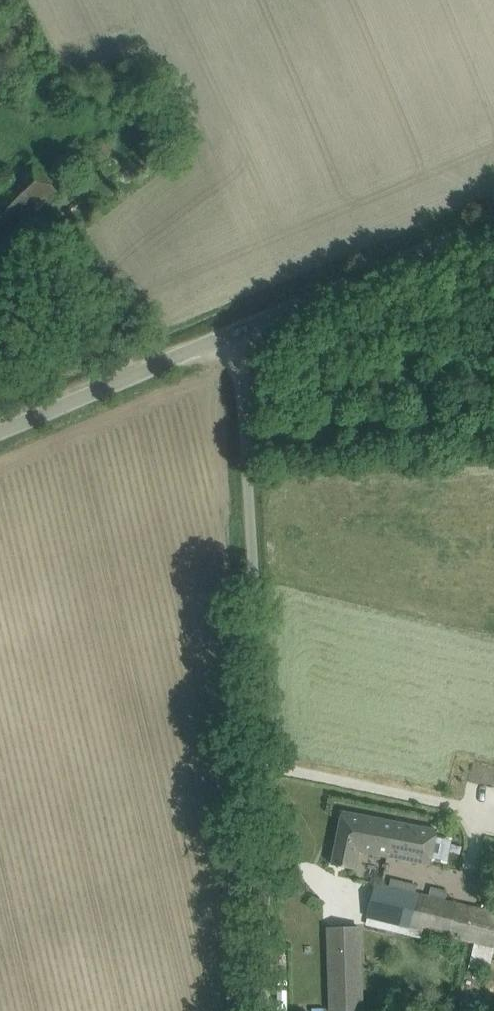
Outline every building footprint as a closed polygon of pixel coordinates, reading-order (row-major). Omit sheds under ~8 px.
[(57,191),(28,159),(0,185),(0,243),(57,191)] [(390,857),(397,823),(342,812),(331,865),(355,869),(358,851),(390,857)] [(397,823),(390,857),(432,866),(439,831),(397,823)] [(407,927),(415,893),(375,883),(366,917),(407,927)] [(431,898),(415,893),(407,927),(423,931),(423,932),(473,944),(467,968),(488,973),(493,949),(493,911),(444,899),(446,893),(433,890),(431,898)] [(327,928),(328,949),(330,1010),(362,1010),(360,948),(359,928),(327,928)]
